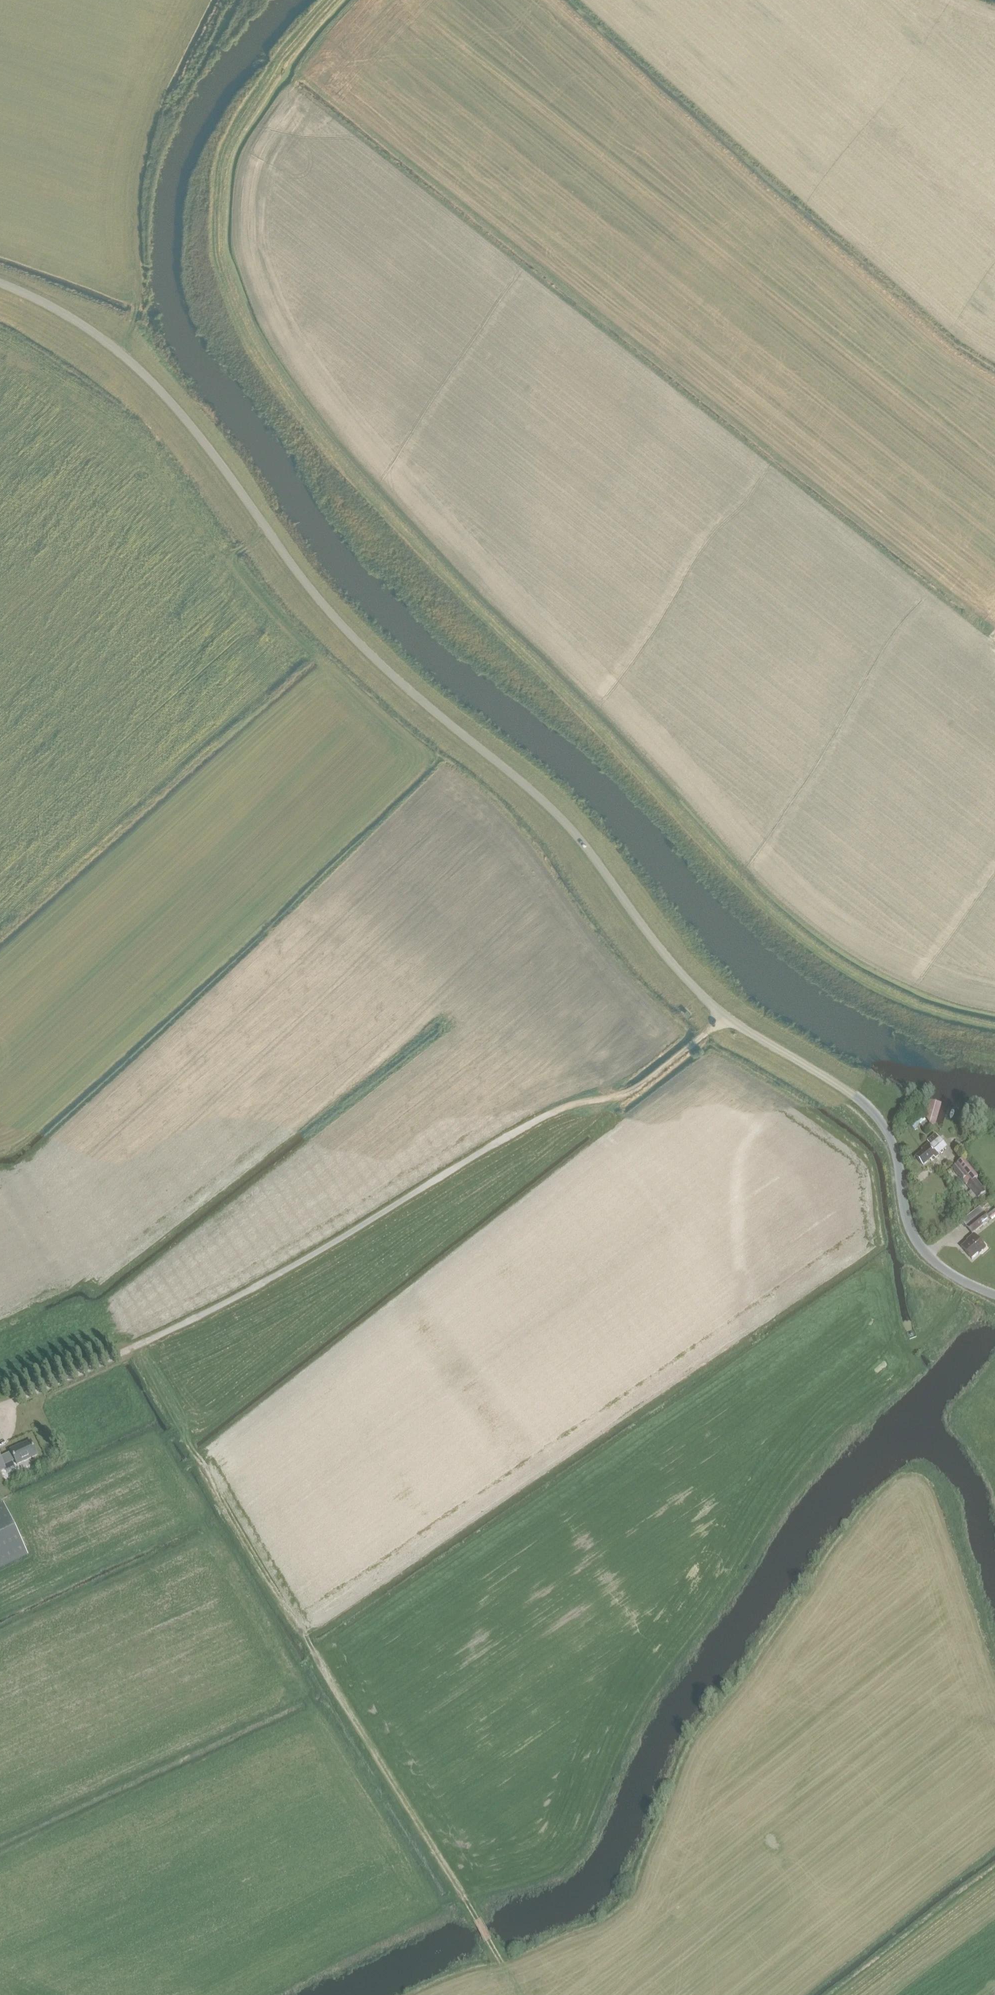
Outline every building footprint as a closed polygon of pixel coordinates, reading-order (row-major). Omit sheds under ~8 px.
[(923,1122),(935,1125),(941,1104),(929,1101),(923,1122)] [(939,1155),(942,1153),(941,1151),(944,1148),(934,1135),(926,1141),(928,1144),(921,1150),(922,1151),(915,1157),(922,1166),(929,1160),(930,1162),(938,1156),(937,1155),(938,1153),(939,1155)] [(973,1201),(986,1192),(971,1173),(970,1173),(961,1161),(952,1168),(951,1169),(970,1191),(966,1193),(973,1201)] [(961,1221),(971,1234),(989,1220),(979,1207),(961,1221)] [(994,1216),(994,1211),(994,1210),(987,1215),(990,1220),(994,1216)] [(985,1248),(973,1234),(966,1240),(967,1241),(960,1247),(971,1259),(977,1253),(978,1254),(985,1248)] [(5,1468),(4,1465),(15,1460),(17,1464),(37,1455),(31,1441),(17,1448),(17,1446),(10,1450),(11,1452),(1,1457),(0,1456),(0,1470),(5,1468)] [(0,1505),(0,1570),(27,1557),(2,1504),(0,1505)]
